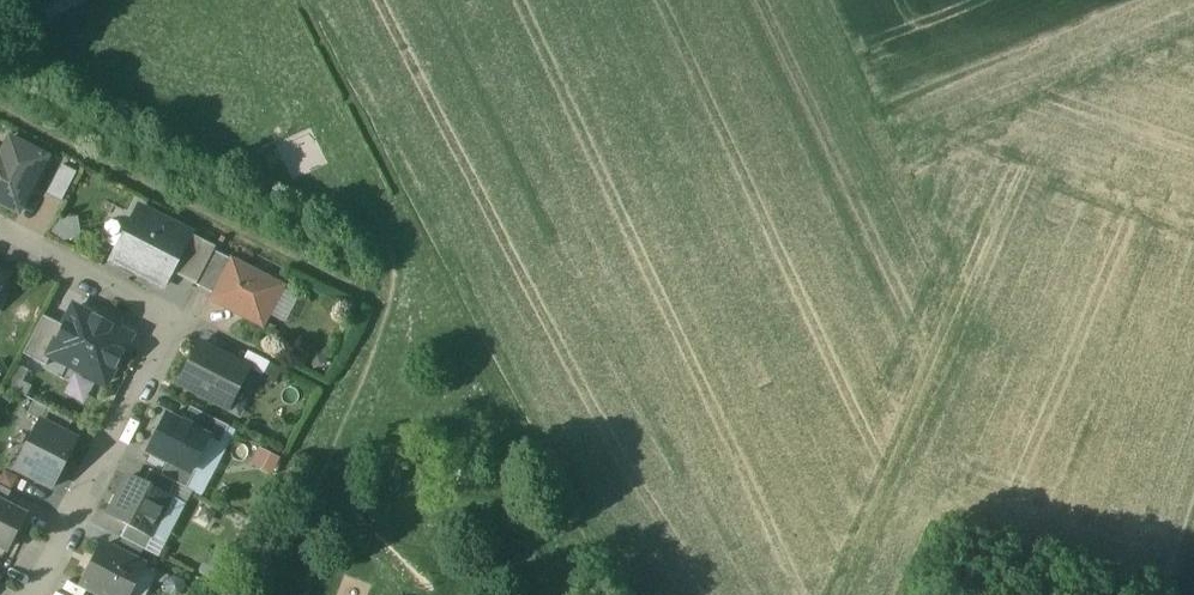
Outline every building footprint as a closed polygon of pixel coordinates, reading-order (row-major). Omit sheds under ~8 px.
[(9,138),(0,156),(0,203),(18,213),(47,157),(9,138)] [(139,208),(112,261),(162,287),(170,272),(190,234),(139,208)] [(55,219),(58,238),(81,234),(78,215),(55,219)] [(190,234),(170,272),(196,285),(214,251),(216,247),(190,234)] [(214,251),(196,285),(214,294),(231,260),(214,251)] [(214,294),(211,300),(262,327),(283,286),(231,260),(214,294)] [(129,337),(74,308),(64,327),(49,355),(51,356),(105,384),(129,337)] [(64,327),(43,316),(23,354),(46,366),(51,356),(49,355),(64,327)] [(248,369),(199,344),(179,383),(228,409),(234,396),(240,399),(247,384),(242,382),(248,369)] [(72,421),(33,401),(27,414),(40,421),(66,434),(72,421)] [(229,427),(190,407),(182,423),(208,436),(207,438),(220,444),(229,427)] [(182,423),(167,415),(148,451),(168,461),(189,472),(190,471),(207,438),(208,436),(182,423)] [(40,421),(15,470),(51,488),(76,439),(66,434),(40,421)] [(189,472),(168,461),(160,475),(175,483),(186,488),(194,473),(190,471),(189,472)] [(160,475),(150,470),(143,482),(169,496),(175,483),(160,475)] [(143,482),(130,476),(110,516),(127,525),(148,536),(169,496),(143,482)] [(0,486),(0,502),(4,504),(10,492),(0,486)] [(0,502),(0,546),(6,550),(24,515),(4,504),(0,502)] [(148,536),(127,525),(120,537),(146,551),(152,538),(148,536)] [(103,545),(82,584),(103,594),(126,594),(142,565),(103,545)]
